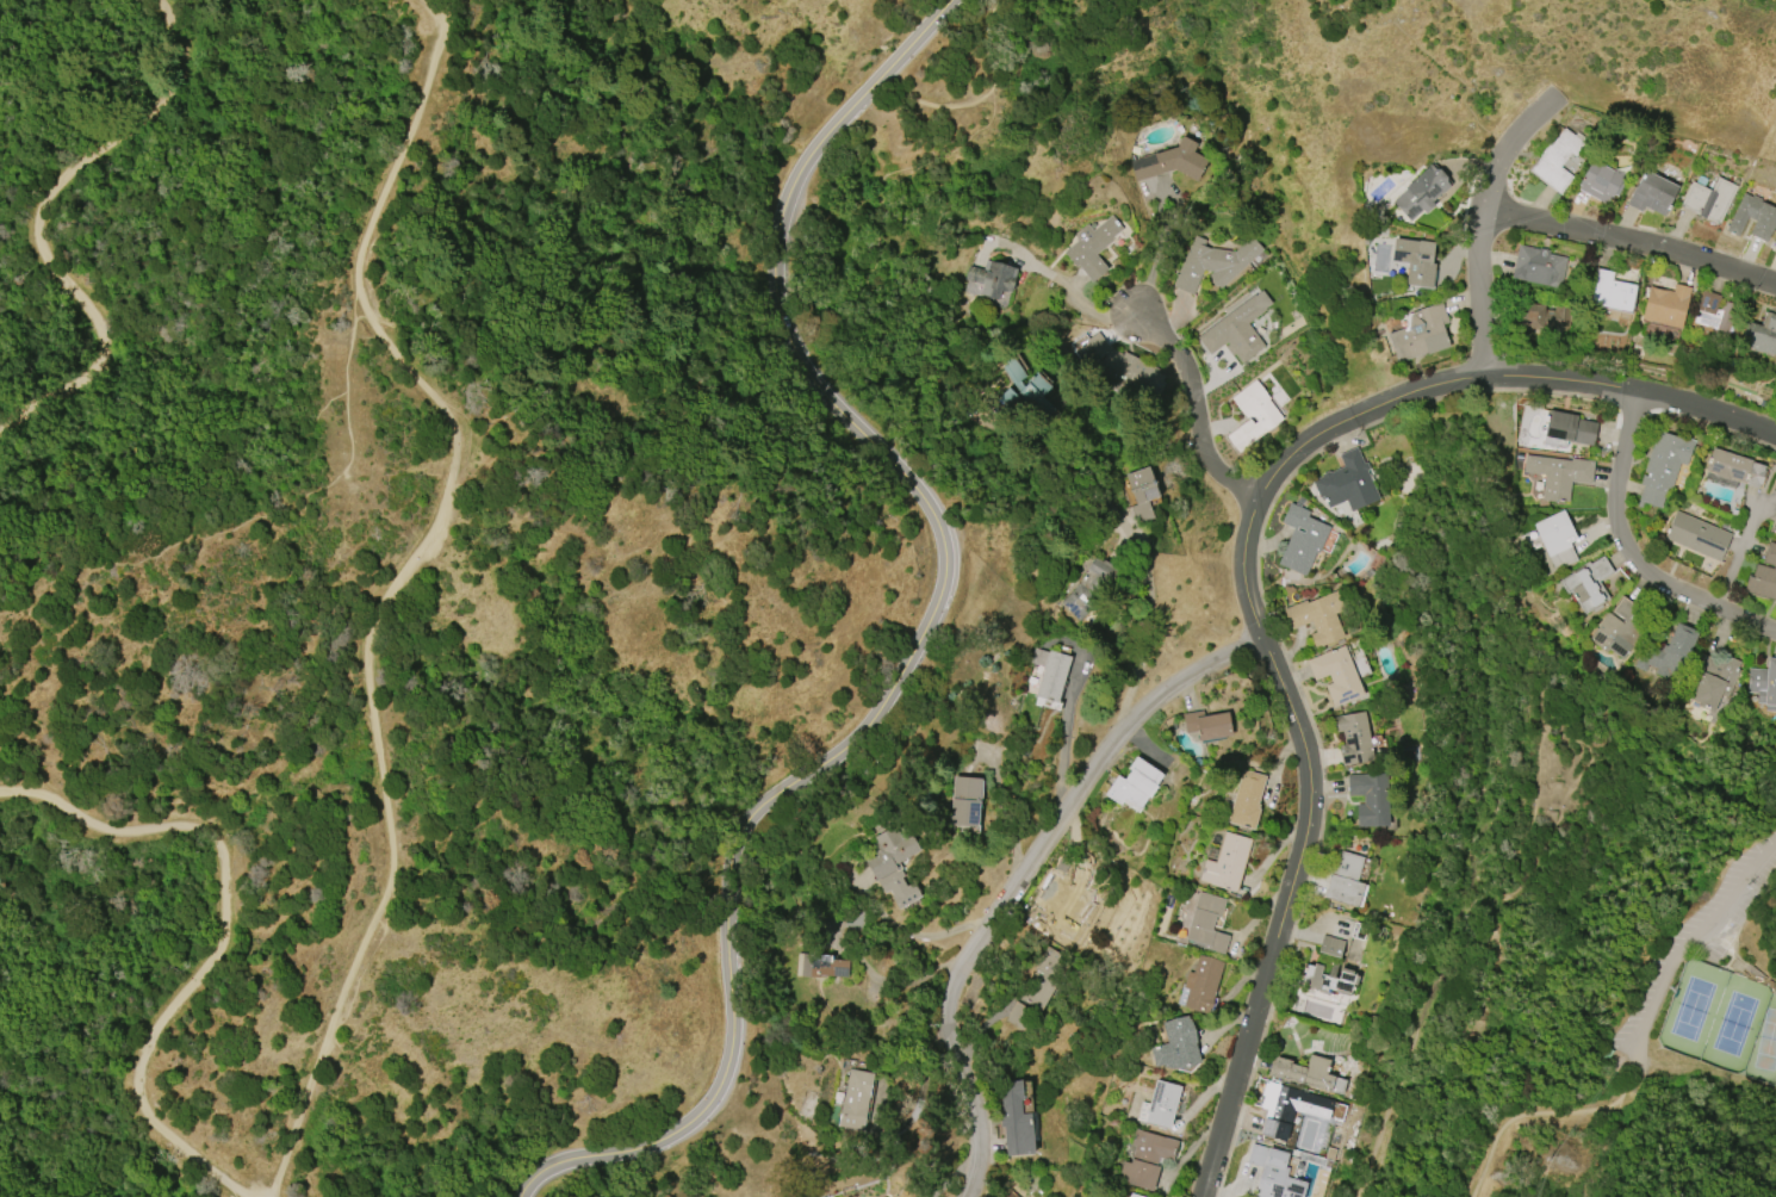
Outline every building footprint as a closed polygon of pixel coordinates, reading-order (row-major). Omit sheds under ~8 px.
[(1559,193),(1529,170),(1540,156),(1539,155),(1554,136),(1557,137),(1564,128),(1584,143),(1575,156),(1570,153),(1559,167),(1572,176),(1559,193)] [(1137,181),(1131,163),(1143,159),(1143,157),(1179,145),(1182,137),(1198,144),(1193,153),(1207,160),(1197,181),(1173,169),(1137,181)] [(1607,205),(1578,190),(1579,186),(1578,185),(1594,156),(1625,173),(1621,180),(1625,182),(1617,196),(1613,194),(1607,205)] [(1410,221),(1392,201),(1420,176),(1418,175),(1432,165),(1435,169),(1440,169),(1447,176),(1446,181),(1451,186),(1442,193),(1441,192),(1432,201),(1434,205),(1426,213),(1422,210),(1410,221)] [(1641,211),(1627,204),(1644,169),(1678,186),(1668,209),(1666,209),(1663,216),(1644,206),(1641,211)] [(1718,176),(1737,186),(1718,225),(1679,206),(1691,181),(1710,191),(1718,176)] [(1761,200),(1775,209),(1775,221),(1765,242),(1749,234),(1755,221),(1747,217),(1738,236),(1725,230),(1744,192),(1751,197),(1752,194),(1762,199),(1761,200)] [(1112,237),(1112,241),(1095,254),(1107,269),(1092,281),(1078,265),(1075,267),(1063,252),(1078,240),(1074,235),(1087,224),(1093,230),(1112,216),(1123,229),(1112,237)] [(1262,249),(1221,289),(1217,285),(1215,285),(1210,281),(1210,278),(1209,275),(1212,272),(1203,269),(1192,294),(1173,286),(1194,235),(1206,240),(1203,246),(1210,249),(1211,248),(1234,252),(1250,236),(1262,249)] [(1434,243),(1432,263),(1434,263),(1430,287),(1405,284),(1408,263),(1391,261),(1395,237),(1434,243)] [(1560,287),(1511,277),(1519,244),(1539,249),(1539,248),(1548,250),(1548,254),(1566,258),(1560,287)] [(965,278),(969,265),(983,269),(987,259),(1018,268),(1011,291),(1001,289),(998,298),(994,297),(992,300),(987,299),(988,296),(981,293),(985,284),(965,278)] [(1597,268),(1613,272),(1612,280),(1635,285),(1628,322),(1617,320),(1620,310),(1590,304),(1597,268)] [(1640,318),(1648,287),(1665,291),(1665,290),(1671,291),(1672,284),(1690,287),(1681,329),(1640,318)] [(1210,354),(1197,336),(1254,294),(1255,296),(1262,290),(1272,303),(1263,309),(1265,310),(1247,323),(1263,346),(1241,362),(1235,353),(1231,355),(1223,345),(1210,354)] [(1694,322),(1703,291),(1719,296),(1715,308),(1719,309),(1722,300),(1738,305),(1727,339),(1712,334),(1713,328),(1694,322)] [(1408,314),(1441,302),(1448,322),(1442,324),(1449,346),(1427,354),(1427,352),(1398,362),(1387,331),(1405,325),(1408,314)] [(1570,306),(1520,305),(1520,331),(1570,333),(1570,306)] [(1765,311),(1775,315),(1775,355),(1764,352),(1764,353),(1753,349),(1753,348),(1739,343),(1746,321),(1762,325),(1765,311)] [(1155,401),(1168,375),(1123,352),(1122,354),(1108,347),(1096,371),(1155,401)] [(1023,377),(1017,361),(1006,365),(1012,381),(1023,377)] [(1016,394),(1043,419),(1054,408),(1042,397),(1052,386),(1037,372),(1016,394)] [(1238,452),(1227,435),(1248,420),(1231,397),(1255,379),(1269,398),(1268,399),(1283,417),(1238,452)] [(1597,423),(1592,446),(1566,441),(1565,448),(1542,445),(1550,410),(1577,415),(1577,418),(1597,423)] [(1639,484),(1643,475),(1646,476),(1647,473),(1644,471),(1658,430),(1684,440),(1685,438),(1695,440),(1685,465),(1679,463),(1668,495),(1665,494),(1660,508),(1643,502),(1640,508),(1637,506),(1644,485),(1639,484)] [(1339,454),(1356,447),(1364,463),(1366,463),(1368,470),(1366,471),(1378,498),(1350,510),(1346,500),(1328,508),(1324,500),(1321,501),(1312,479),(1323,476),(1322,473),(1329,471),(1329,472),(1343,466),(1339,454)] [(1706,470),(1713,447),(1752,460),(1752,461),(1765,466),(1764,470),(1765,470),(1761,485),(1759,484),(1758,488),(1744,484),(1745,483),(1731,478),(1730,479),(1714,475),(1715,473),(1706,470)] [(1545,475),(1523,472),(1526,454),(1570,460),(1571,458),(1594,461),(1591,484),(1570,480),(1567,502),(1555,501),(1555,502),(1541,501),(1545,475)] [(1136,504),(1125,475),(1148,466),(1159,496),(1148,501),(1154,517),(1136,523),(1130,507),(1136,504)] [(1305,577),(1278,565),(1294,529),(1280,523),(1290,503),(1310,513),(1308,517),(1330,527),(1318,553),(1316,552),(1305,577)] [(1563,509),(1577,539),(1569,542),(1577,560),(1554,570),(1533,523),(1563,509)] [(1719,562),(1664,538),(1676,510),(1731,534),(1719,562)] [(1768,541),(1775,544),(1775,602),(1744,593),(1749,575),(1753,576),(1756,564),(1772,569),(1772,566),(1762,563),(1768,541)] [(1566,594),(1558,581),(1588,562),(1589,564),(1602,556),(1613,571),(1598,581),(1608,597),(1600,603),(1602,606),(1594,612),(1591,609),(1584,614),(1570,591),(1566,594)] [(1079,621),(1061,602),(1078,584),(1086,570),(1093,558),(1101,562),(1103,559),(1117,569),(1110,584),(1109,583),(1097,601),(1098,602),(1079,621)] [(1291,628),(1283,608),(1305,600),(1306,602),(1336,590),(1345,609),(1334,613),(1343,637),(1322,644),(1323,646),(1316,649),(1310,633),(1315,632),(1311,621),(1291,628)] [(1606,652),(1588,639),(1608,613),(1622,624),(1625,620),(1612,610),(1622,596),(1651,618),(1637,639),(1622,659),(1608,649),(1606,652)] [(1677,622),(1699,632),(1685,663),(1682,662),(1676,676),(1669,674),(1666,678),(1654,672),(1657,668),(1647,664),(1645,671),(1634,666),(1647,637),(1668,646),(1677,622)] [(1333,707),(1324,686),(1331,683),(1328,675),(1314,681),(1306,660),(1323,653),(1322,653),(1330,650),(1330,651),(1343,646),(1362,695),(1333,707)] [(1072,657),(1057,702),(1036,695),(1044,666),(1030,662),(1033,647),(1049,652),(1050,650),(1060,653),(1062,647),(1068,649),(1068,647),(1070,649),(1068,656),(1072,657)] [(1724,653),(1740,660),(1737,669),(1739,670),(1727,699),(1720,695),(1713,712),(1697,705),(1699,702),(1690,699),(1699,678),(1693,675),(1702,653),(1721,662),(1724,653)] [(1768,657),(1775,658),(1775,711),(1765,711),(1765,703),(1757,702),(1758,693),(1747,691),(1750,668),(1766,669),(1768,657)] [(1186,733),(1182,714),(1203,709),(1204,715),(1228,711),(1232,734),(1224,737),(1225,738),(1201,743),(1201,740),(1199,740),(1197,731),(1186,733)] [(1373,759),(1342,765),(1339,745),(1345,744),(1342,731),(1336,731),(1334,717),(1365,711),(1373,759)] [(1136,756),(1162,774),(1155,786),(1156,787),(1149,798),(1147,795),(1136,812),(1122,802),(1119,805),(1098,790),(1104,781),(1110,786),(1117,775),(1124,780),(1130,770),(1128,769),(1136,756)] [(1228,821),(1243,769),(1266,776),(1258,804),(1259,804),(1258,808),(1260,810),(1254,830),(1228,821)] [(1356,827),(1356,804),(1362,804),(1362,795),(1347,795),(1347,775),(1386,774),(1389,826),(1356,827)] [(950,824),(954,776),(981,779),(977,826),(950,824)] [(921,897),(898,910),(888,892),(884,893),(864,860),(874,854),(870,846),(877,842),(875,837),(895,825),(900,835),(905,832),(907,838),(912,836),(920,850),(895,864),(898,869),(900,868),(905,875),(901,877),(906,886),(913,882),(921,897)] [(1236,892),(1199,881),(1205,858),(1215,862),(1224,831),(1252,839),(1236,892)] [(1341,850),(1364,856),(1358,881),(1364,883),(1358,906),(1324,898),(1333,868),(1335,869),(1341,850)] [(1223,954),(1203,948),(1203,944),(1185,938),(1198,892),(1225,900),(1221,917),(1216,916),(1211,930),(1229,935),(1223,954)] [(1340,957),(1318,951),(1323,935),(1345,941),(1340,957)] [(1029,1034),(1067,960),(1045,949),(1017,1001),(1015,1000),(1005,1021),(1029,1034)] [(849,956),(797,954),(797,977),(848,978),(849,956)] [(1176,1004),(1182,984),(1184,984),(1188,972),(1193,973),(1199,954),(1223,962),(1212,999),(1212,1005),(1209,1010),(1209,1013),(1176,1004)] [(1308,963),(1314,966),(1315,963),(1322,966),(1321,973),(1328,975),(1333,961),(1339,963),(1334,978),(1339,979),(1342,967),(1353,972),(1353,974),(1359,975),(1355,985),(1353,984),(1349,996),(1336,992),(1335,996),(1325,992),(1327,991),(1319,988),(1318,990),(1308,986),(1309,984),(1302,982),(1308,963)] [(1194,1043),(1200,1062),(1188,1073),(1175,1069),(1174,1068),(1172,1068),(1163,1067),(1162,1065),(1154,1067),(1149,1048),(1168,1043),(1162,1023),(1187,1016),(1187,1019),(1190,1018),(1197,1042),(1194,1043)] [(1310,1054),(1330,1060),(1325,1074),(1346,1080),(1342,1094),(1284,1078),(1283,1080),(1267,1075),(1271,1062),(1274,1063),(1277,1056),(1291,1061),(1291,1063),(1306,1067),(1310,1054)] [(874,1073),(863,1130),(838,1125),(849,1068),(874,1073)] [(1144,1121),(1156,1079),(1181,1086),(1169,1128),(1144,1121)] [(1032,1113),(1023,1113),(1022,1081),(1001,1082),(1004,1156),(1034,1154),(1032,1113)] [(1268,1081),(1334,1099),(1328,1120),(1294,1110),(1286,1141),(1260,1134),(1267,1109),(1260,1106),(1263,1094),(1261,1094),(1265,1083),(1267,1083),(1268,1081)] [(1160,1167),(1153,1191),(1118,1180),(1123,1161),(1130,1164),(1135,1146),(1131,1145),(1135,1129),(1179,1142),(1173,1162),(1159,1158),(1156,1166),(1160,1167)] [(1306,1183),(1302,1196),(1254,1196),(1262,1167),(1247,1162),(1252,1143),(1288,1154),(1284,1166),(1288,1167),(1286,1177),(1306,1183)] [(1011,1189),(1019,1196),(1003,1196),(1011,1189)]
